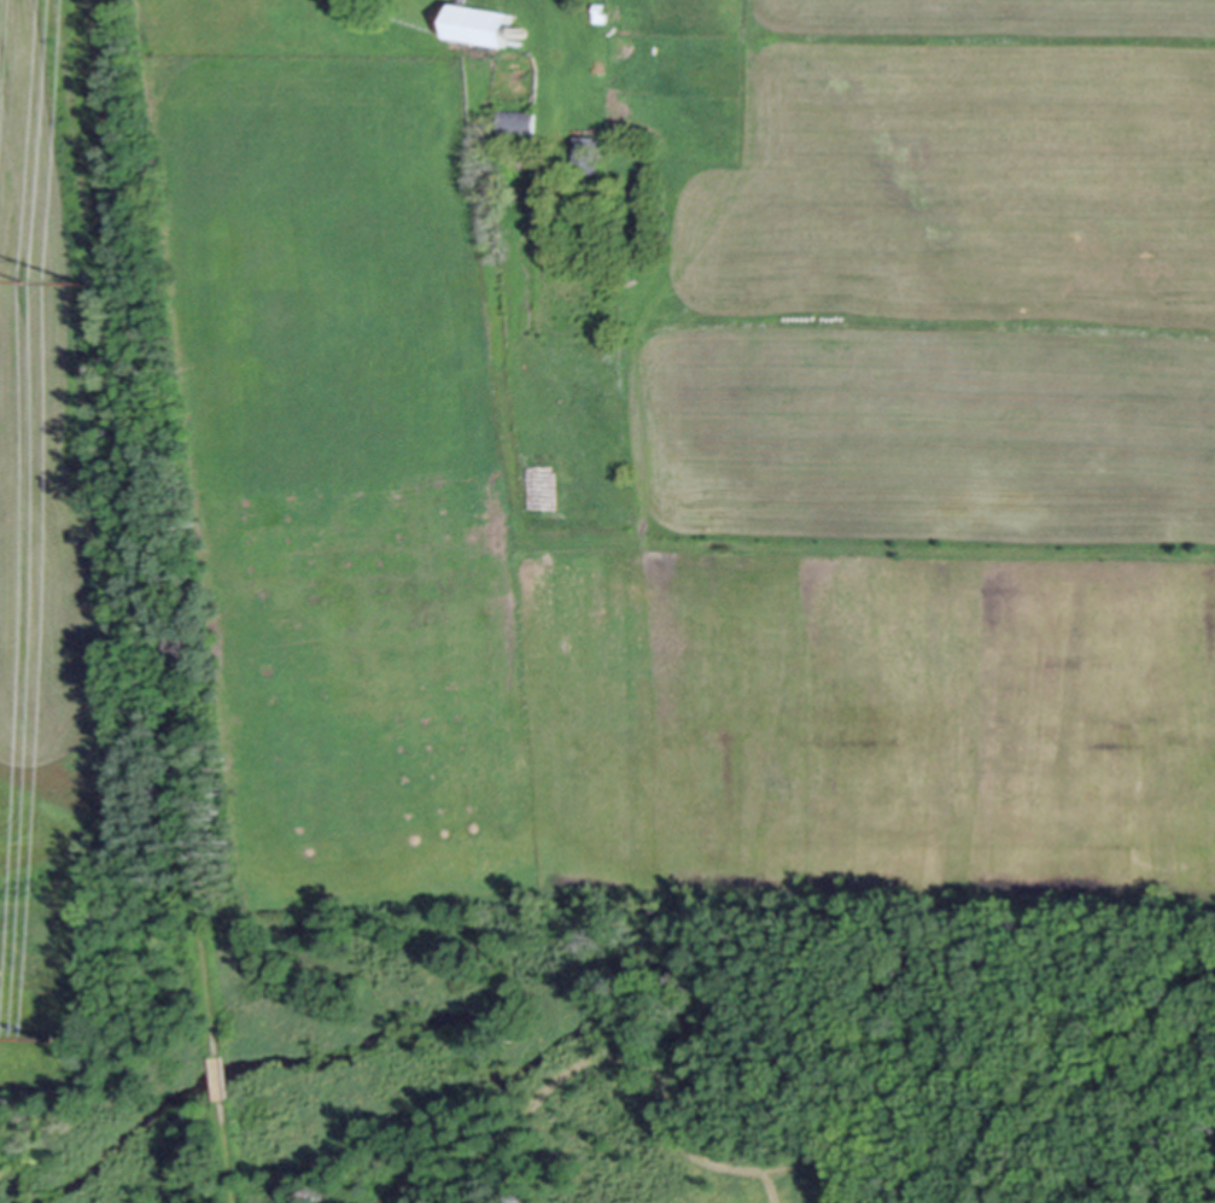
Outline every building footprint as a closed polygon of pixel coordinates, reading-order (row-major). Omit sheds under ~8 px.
[(443,35),(504,43),(508,7),(447,0),(443,35)] [(496,130),(533,131),(534,110),(497,108),(496,130)] [(597,135),(572,135),(572,171),(597,171),(597,135)]
